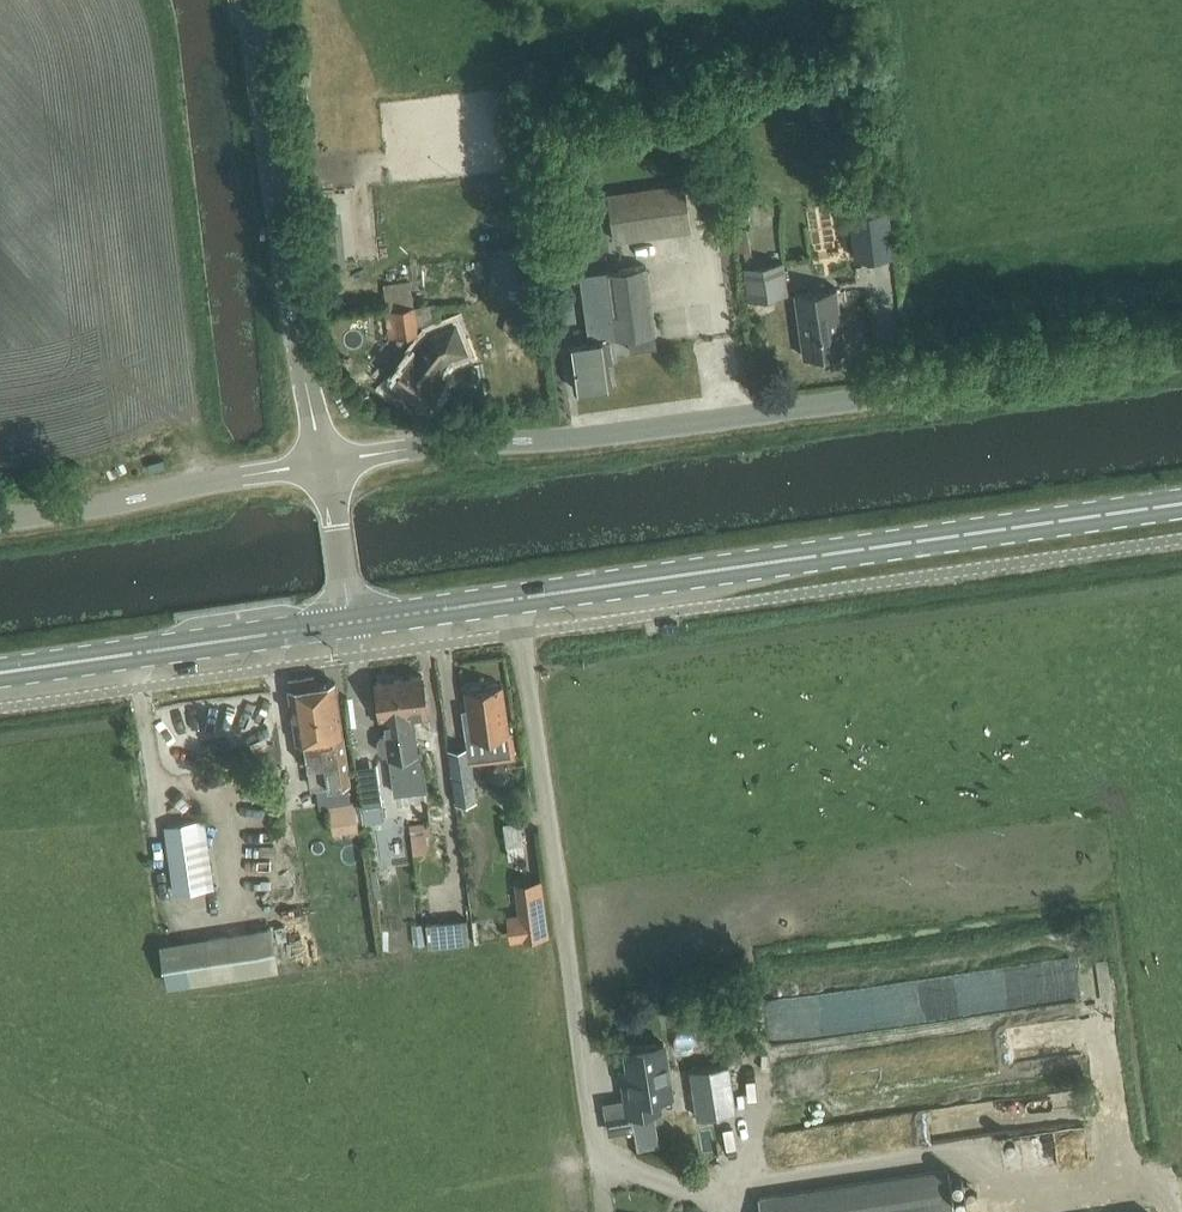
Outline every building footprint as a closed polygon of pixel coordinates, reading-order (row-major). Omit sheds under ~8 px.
[(696,69),(719,65),(713,21),(689,24),(696,69)] [(683,182),(608,194),(615,242),(690,230),(683,182)] [(849,211),(855,258),(894,253),(888,206),(849,211)] [(326,267),(346,265),(341,214),(321,216),(326,267)] [(790,293),(786,262),(745,268),(749,298),(790,293)] [(613,339),(632,336),(634,351),(657,347),(655,333),(656,333),(646,267),(581,277),(591,343),(572,345),(579,389),(615,384),(611,362),(617,361),(613,339)] [(395,299),(415,296),(413,280),(392,283),(395,299)] [(804,356),(824,353),(845,350),(837,289),(795,294),(804,356)] [(418,334),(414,308),(386,312),(390,339),(418,334)] [(449,360),(439,333),(431,336),(414,357),(413,357),(389,386),(399,394),(402,390),(423,407),(443,381),(436,376),(449,360)] [(359,371),(379,361),(373,350),(354,360),(359,371)] [(288,679),(290,689),(297,741),(300,760),(309,759),(313,788),(347,783),(344,755),(342,735),(335,683),(316,686),(314,675),(288,679)] [(380,717),(384,716),(384,714),(402,712),(404,725),(412,724),(412,719),(428,717),(423,675),(376,681),(380,717)] [(467,737),(509,731),(502,684),(465,690),(468,710),(463,710),(467,737)] [(393,793),(425,789),(426,789),(421,753),(421,751),(416,752),(412,724),(404,725),(402,712),(384,714),(384,716),(386,734),(381,735),(377,739),(378,751),(383,754),(389,754),(393,793)] [(475,799),(468,747),(448,750),(455,802),(475,799)] [(504,749),(473,752),(474,767),(506,763),(504,749)] [(362,806),(381,803),(378,786),(360,789),(362,806)] [(403,794),(405,808),(424,805),(422,791),(403,794)] [(331,806),(334,833),(358,829),(355,803),(331,806)] [(172,884),(216,882),(212,814),(168,817),(172,884)] [(412,820),(388,821),(389,838),(413,837),(412,820)] [(508,844),(523,842),(521,821),(505,823),(508,844)] [(435,856),(430,829),(415,831),(420,858),(435,856)] [(218,875),(229,874),(227,851),(217,852),(218,875)] [(511,935),(550,933),(547,874),(519,875),(521,913),(510,913),(511,935)] [(428,948),(444,946),(442,922),(425,923),(428,948)] [(162,948),(168,986),(279,969),(273,931),(162,948)] [(919,1014),(967,1012),(965,974),(917,976),(919,1014)] [(658,1097),(671,1095),(663,1043),(625,1048),(630,1079),(623,1080),(628,1116),(660,1111),(658,1097)] [(689,1069),(696,1117),(737,1111),(730,1063),(689,1069)] [(773,1128),(776,1106),(762,1104),(759,1126),(773,1128)] [(948,1169),(759,1198),(761,1211),(955,1211),(948,1169)]
